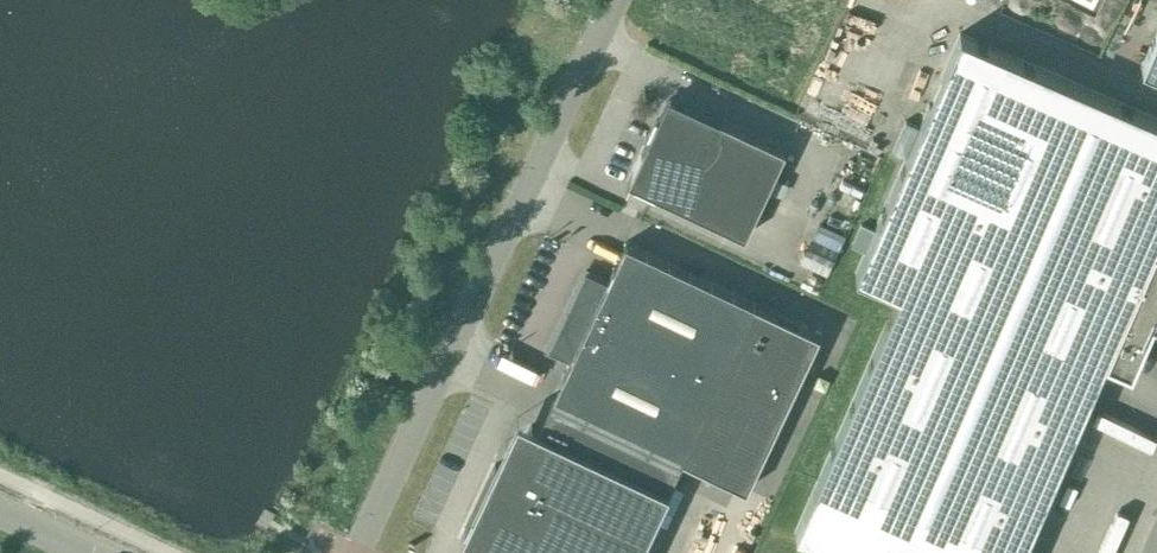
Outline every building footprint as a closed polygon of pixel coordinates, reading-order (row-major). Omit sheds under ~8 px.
[(1141,67),(1156,73),(1156,30),(1141,67)] [(794,532),(843,552),(1020,552),(1105,357),(1130,368),(1156,306),(1156,245),(1154,243),(1156,236),(1156,118),(960,32),(875,229),(865,251),(855,273),(898,292),(794,532)] [(627,180),(745,236),(785,150),(668,95),(627,180)] [(775,177),(770,188),(780,193),(786,182),(775,177)] [(861,223),(852,245),(865,251),(875,229),(861,223)] [(585,270),(548,348),(570,358),(538,425),(534,423),(499,464),(494,463),(461,532),(505,552),(637,552),(682,459),(746,488),(819,332),(625,241),(607,280),(585,270)] [(798,271),(825,281),(831,266),(804,255),(798,271)]
